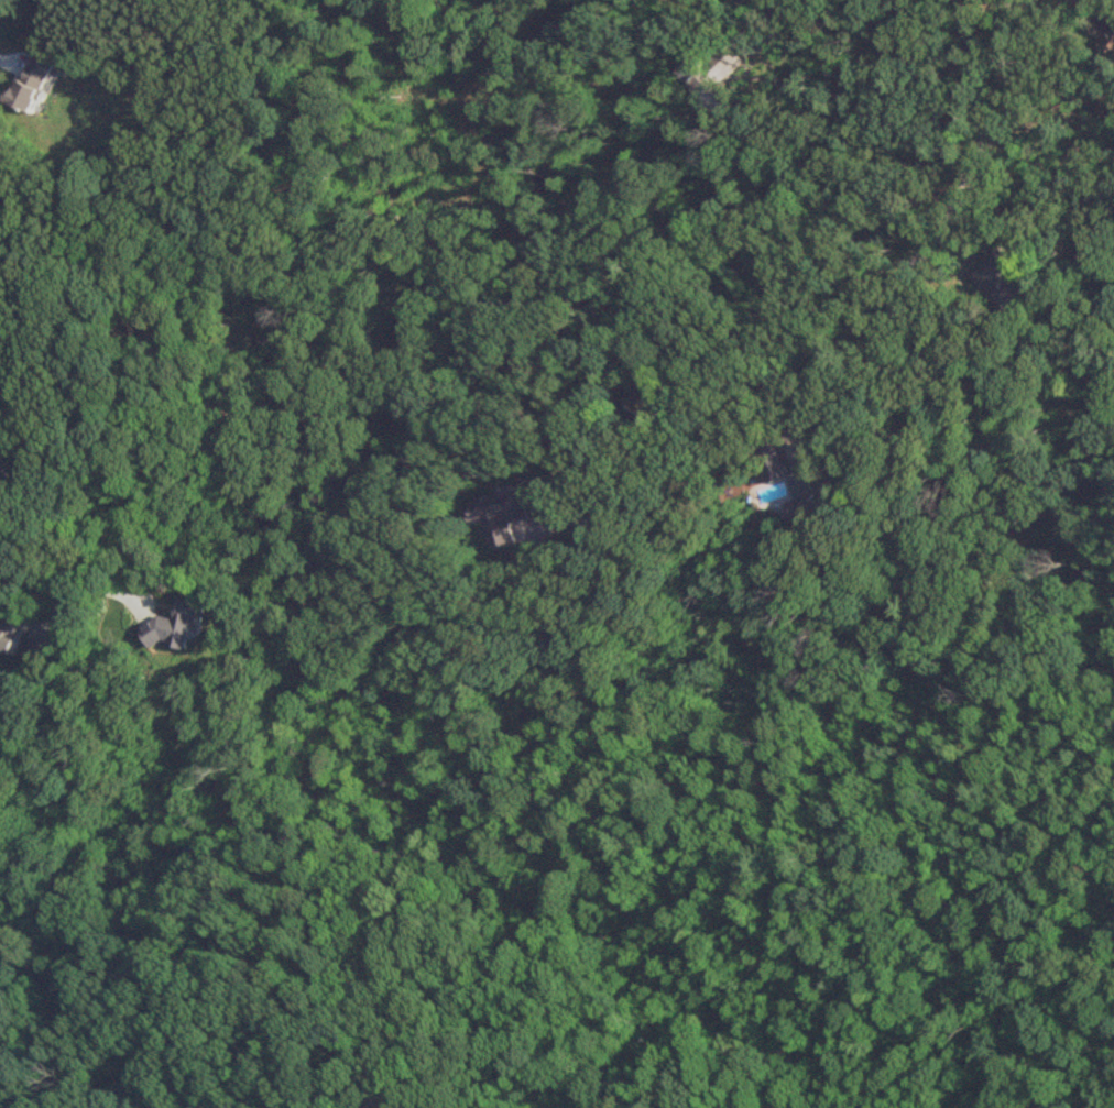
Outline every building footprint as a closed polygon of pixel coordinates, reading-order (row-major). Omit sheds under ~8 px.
[(34,114),(57,67),(34,56),(10,101),(34,114)] [(536,488),(518,492),(516,486),(501,489),(502,496),(477,501),(483,526),(492,524),(499,552),(520,547),(515,525),(532,521),(529,508),(540,506),(536,488)] [(18,658),(33,619),(10,610),(5,624),(0,622),(0,653),(1,651),(18,658)]
